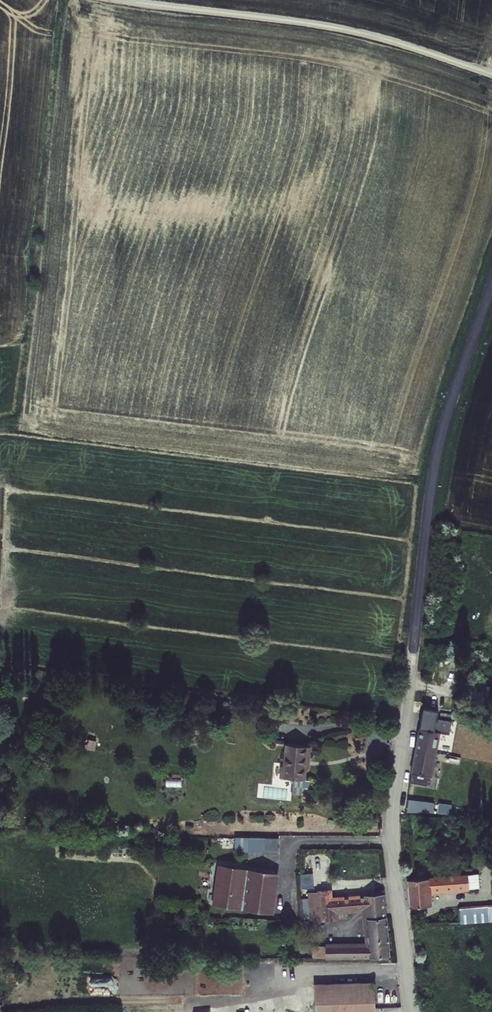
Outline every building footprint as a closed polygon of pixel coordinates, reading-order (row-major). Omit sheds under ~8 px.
[(418,728),(415,749),(437,753),(441,733),(449,734),(452,721),(437,719),(438,710),(423,707),(419,728),(418,728)] [(95,750),(96,741),(87,740),(86,749),(95,750)] [(307,783),(309,759),(312,759),(313,749),(289,746),(286,769),(283,768),(282,781),(307,783)] [(437,753),(415,749),(411,772),(412,773),(410,782),(426,785),(428,775),(432,776),(437,753)] [(181,797),(180,783),(165,784),(165,797),(181,797)] [(434,802),(408,799),(406,812),(434,814),(434,802)] [(452,804),(438,803),(438,814),(451,815),(452,804)] [(278,838),(234,837),(234,852),(278,852),(278,838)] [(278,873),(217,864),(211,905),(274,914),(278,873)] [(301,889),(314,887),(312,873),(300,874),(301,889)] [(468,875),(468,874),(430,877),(407,879),(409,906),(432,905),(431,894),(469,890),(469,889),(468,875)] [(478,874),(468,875),(469,889),(479,887),(478,874)] [(363,919),(387,916),(385,894),(364,895),(364,896),(360,897),(360,894),(333,896),(332,889),(318,890),(317,892),(307,892),(308,898),(309,919),(309,921),(320,920),(320,922),(338,920),(339,919),(346,919),(346,913),(362,911),(363,919)] [(459,907),(460,924),(491,922),(491,905),(459,907)] [(390,957),(387,916),(363,919),(364,942),(325,943),(325,946),(312,946),(313,958),(325,958),(325,959),(370,958),(371,958),(390,957)] [(374,983),(314,985),(315,1011),(375,1011),(374,983)]
